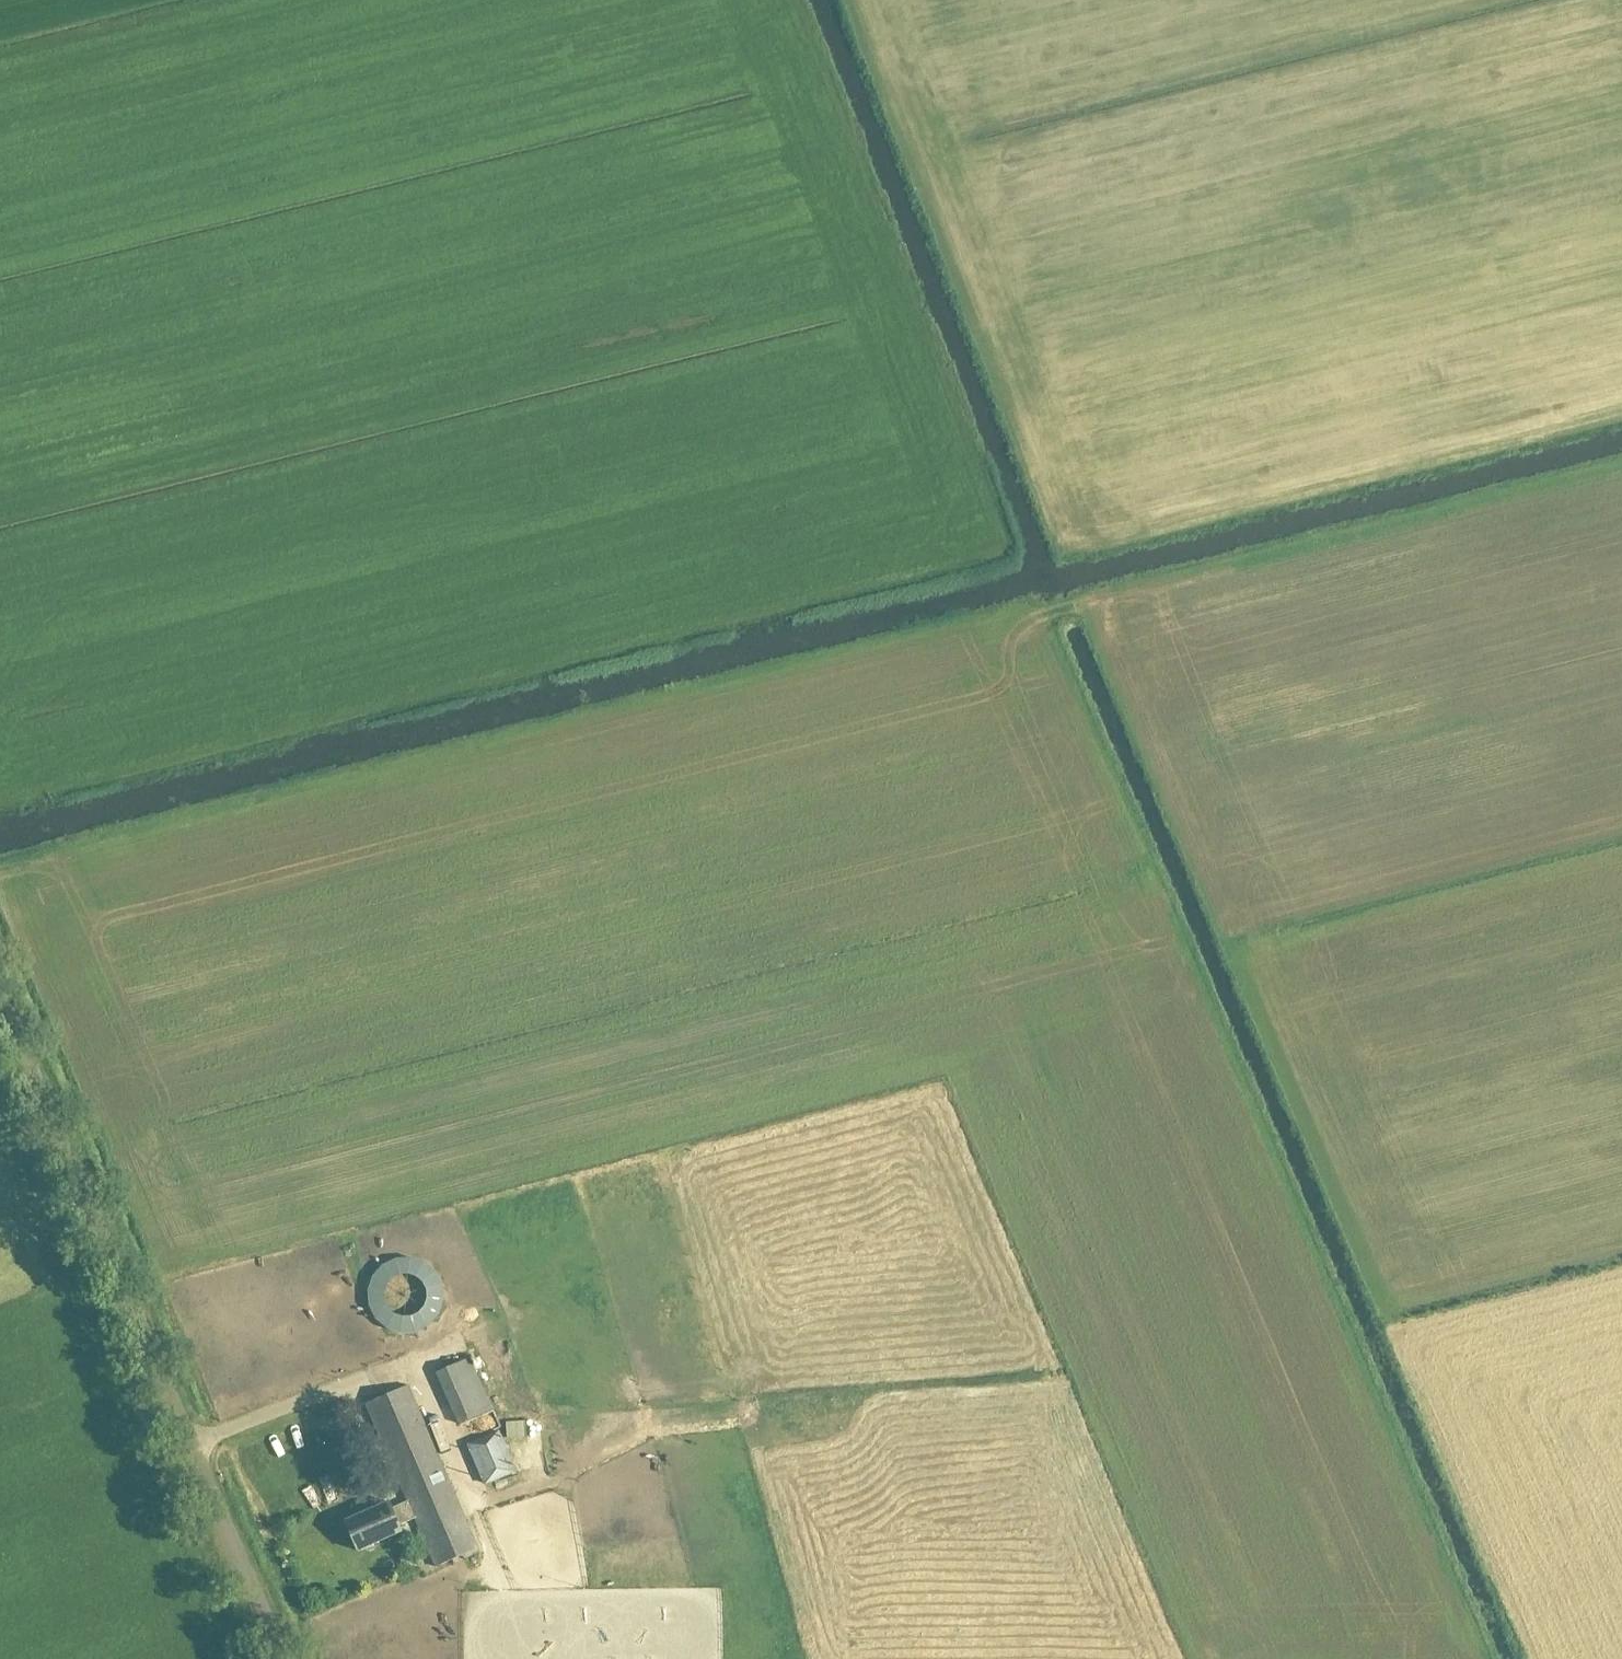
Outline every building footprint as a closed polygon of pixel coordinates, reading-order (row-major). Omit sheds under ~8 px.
[(436,1374),(458,1426),(492,1412),(470,1359),(436,1374)] [(389,1502),(343,1523),(356,1552),(402,1532),(400,1527),(414,1520),(435,1568),(478,1550),(408,1386),(365,1405),(404,1496),(390,1503),(389,1502)] [(525,1437),(525,1422),(505,1423),(506,1438),(525,1437)] [(483,1485),(516,1472),(501,1430),(466,1444),(483,1485)]
